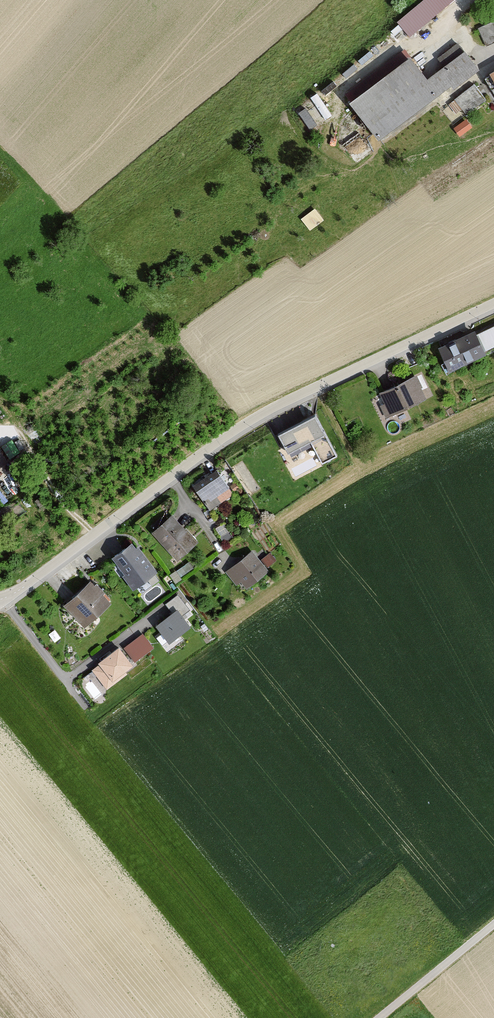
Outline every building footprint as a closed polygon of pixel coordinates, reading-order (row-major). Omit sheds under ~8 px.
[(397,19),(410,35),(452,0),(420,0),(397,19)] [(478,28),(486,45),(493,42),(493,22),(478,28)] [(414,57),(353,100),(379,137),(477,68),(466,52),(429,79),(414,57)] [(459,114),(486,95),(475,81),(449,100),(459,114)] [(308,104),(300,108),(310,126),(317,122),(308,104)] [(454,123),(460,133),(474,124),(468,115),(454,123)] [(302,215),(311,227),(325,217),(316,205),(302,215)] [(481,332),(488,347),(493,345),(493,326),(481,332)] [(477,331),(440,348),(451,370),(488,353),(477,331)] [(417,375),(380,391),(390,413),(426,397),(417,375)] [(317,416),(281,436),(289,452),(312,440),(325,462),(338,455),(317,416)] [(3,443),(12,458),(22,452),(13,437),(3,443)] [(219,470),(194,485),(208,508),(220,501),(216,494),(229,486),(219,470)] [(173,514),(155,530),(178,556),(196,540),(173,514)] [(225,519),(216,524),(224,538),(233,533),(225,519)] [(133,543),(113,557),(134,586),(154,572),(133,543)] [(268,568),(253,548),(225,568),(235,582),(242,576),(248,584),(268,568)] [(275,558),(269,551),(262,557),(267,564),(275,558)] [(190,559),(177,568),(181,574),(194,565),(190,559)] [(91,580),(66,604),(86,625),(111,601),(91,580)] [(171,610),(156,623),(170,640),(190,624),(182,614),(190,608),(177,593),(165,603),(171,610)] [(143,632),(122,647),(134,662),(154,647),(143,632)] [(99,662),(91,668),(107,689),(127,674),(124,670),(134,662),(122,647),(119,642),(97,659),(99,662)]
